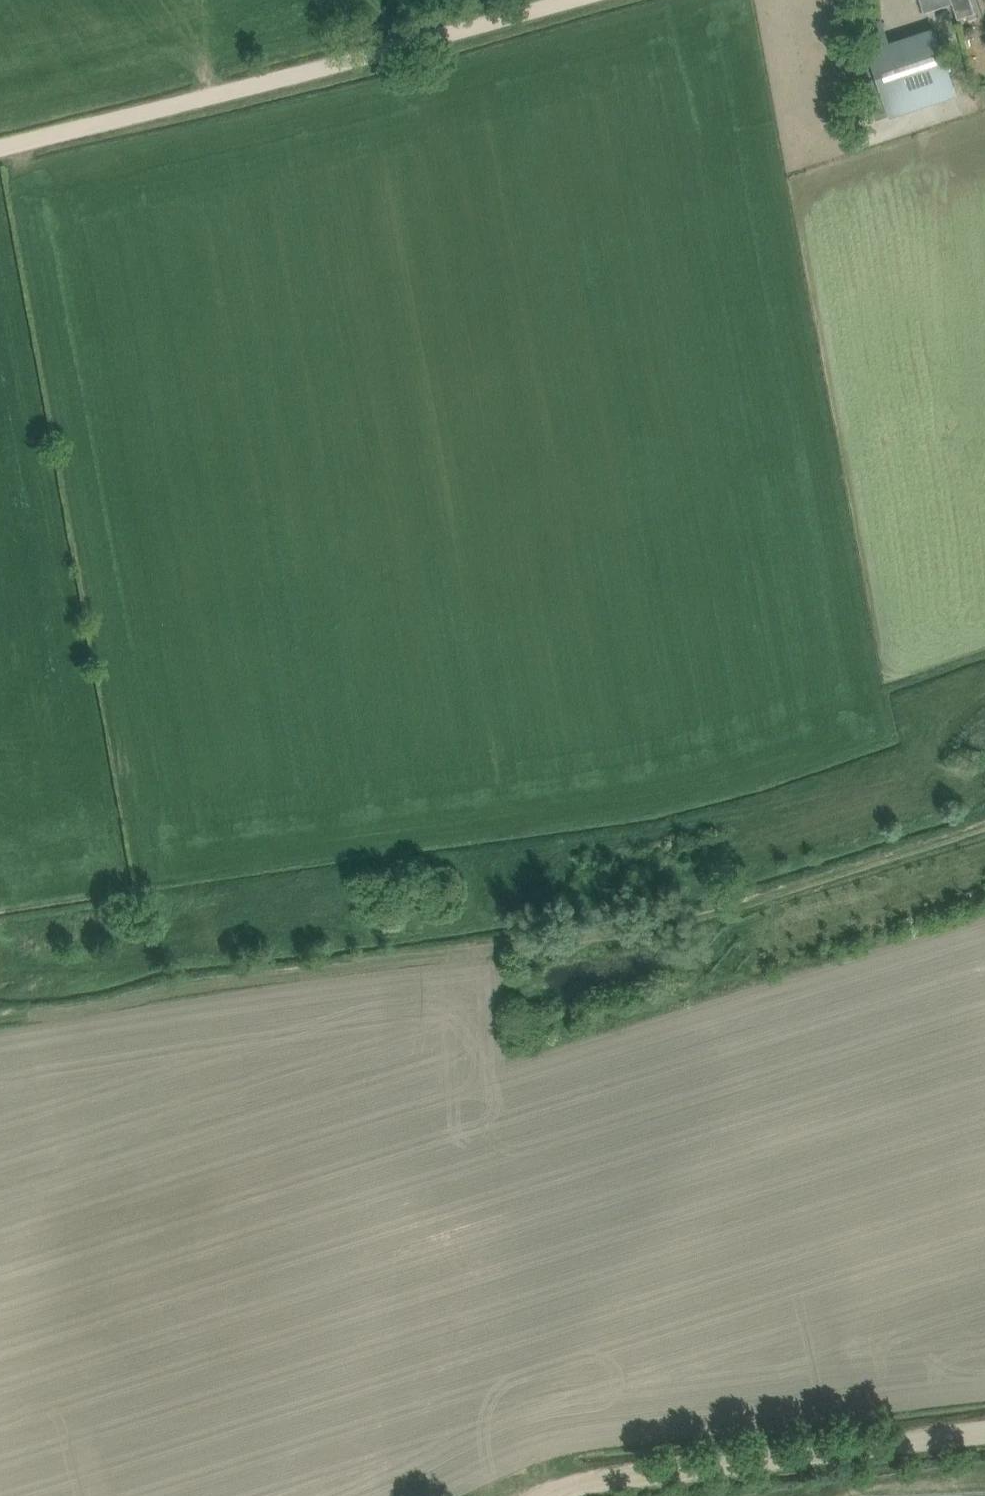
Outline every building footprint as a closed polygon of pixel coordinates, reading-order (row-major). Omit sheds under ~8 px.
[(958,20),(970,16),(966,2),(973,0),(951,0),(958,20)] [(874,61),(857,66),(876,121),(892,115),(956,93),(934,29),(890,44),(882,21),(862,28),(874,61)]
